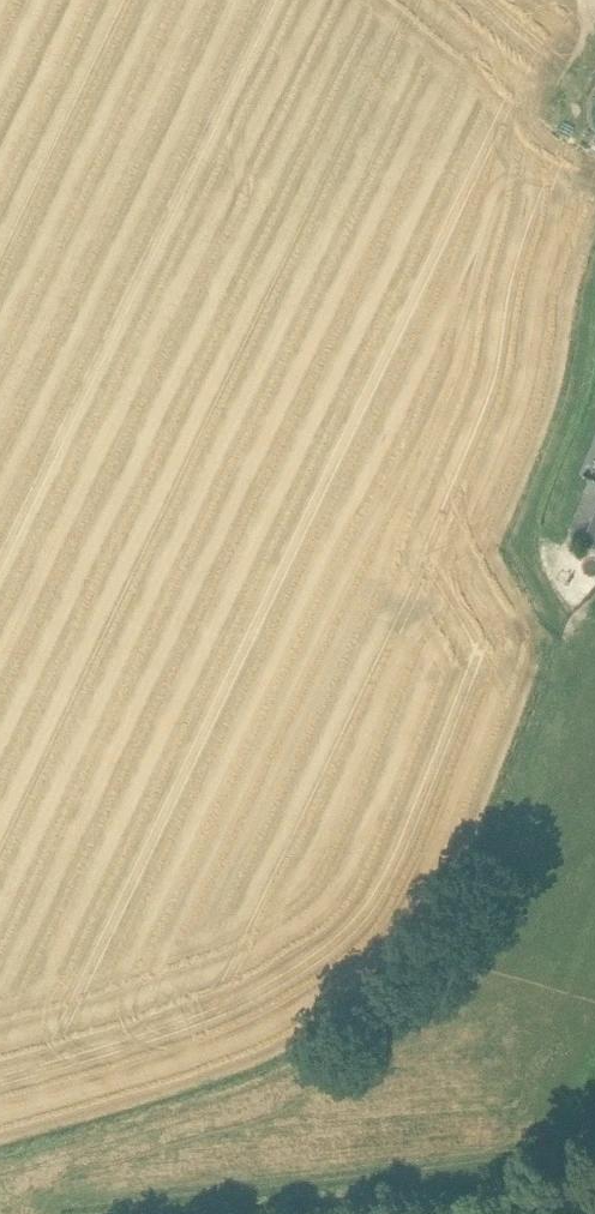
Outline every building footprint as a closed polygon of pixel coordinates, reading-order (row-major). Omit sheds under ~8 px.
[(587,495),(574,525),(583,530),(594,503),(594,498),(587,495)]
